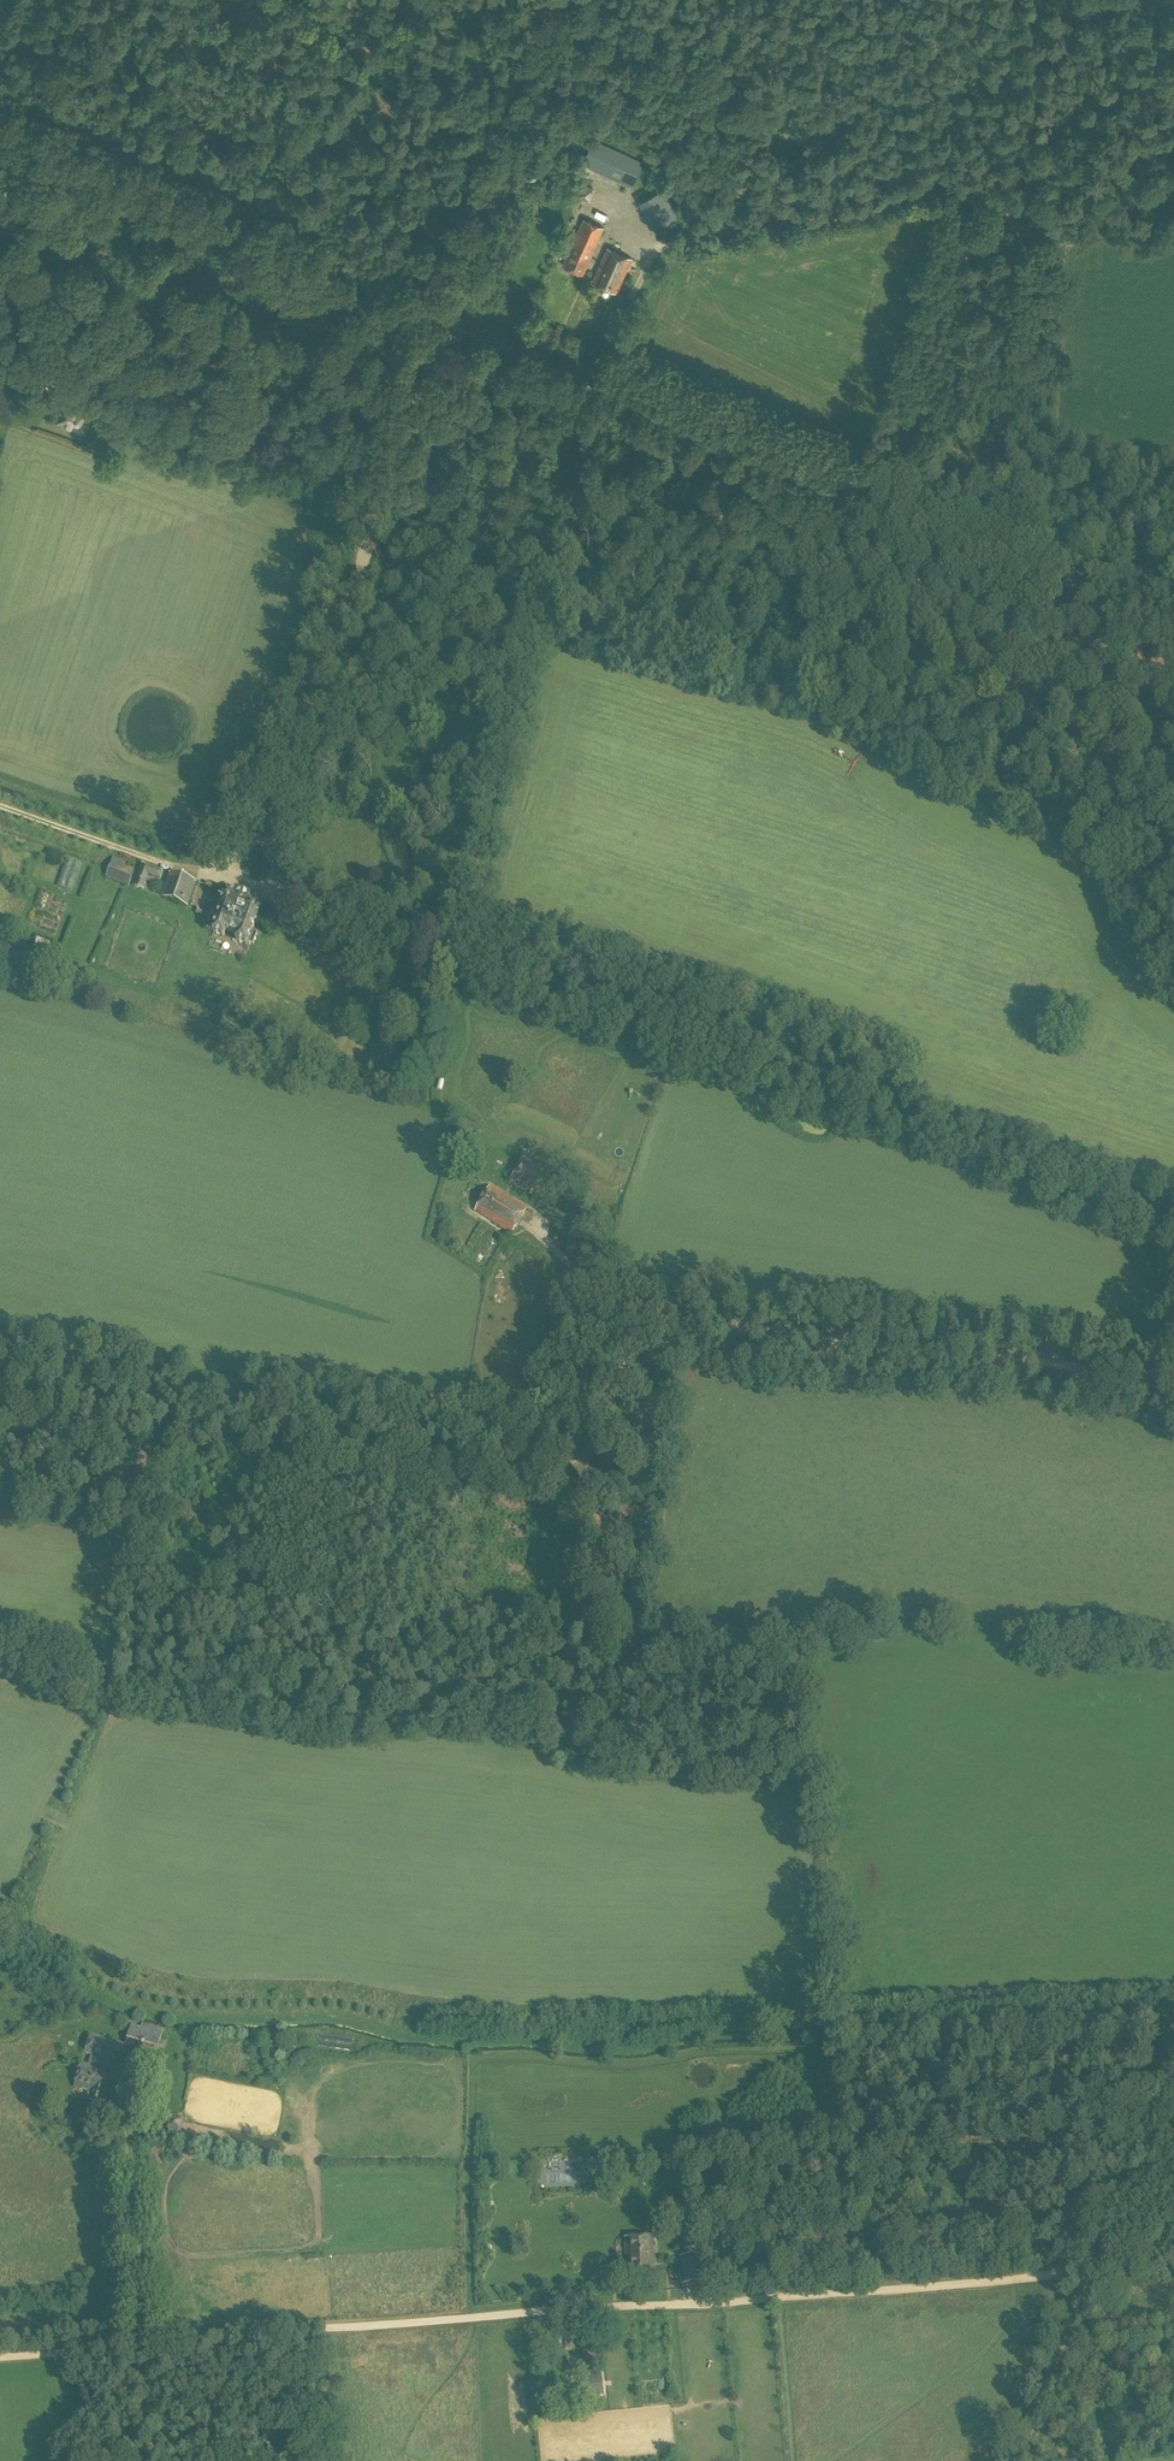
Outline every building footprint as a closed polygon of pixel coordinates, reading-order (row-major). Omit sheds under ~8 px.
[(632,187),(643,161),(593,139),(582,165),(632,187)] [(595,189),(582,183),(576,196),(589,202),(595,189)] [(654,229),(681,214),(666,187),(639,202),(654,229)] [(582,275),(603,228),(583,219),(563,266),(582,275)] [(617,293),(631,259),(606,248),(592,282),(617,293)] [(58,392),(48,388),(47,392),(45,391),(42,398),(57,404),(59,396),(57,395),(58,392)] [(129,885),(134,870),(127,867),(128,864),(114,858),(107,876),(121,882),(129,885)] [(160,879),(163,872),(142,864),(134,886),(143,890),(149,875),(160,879)] [(187,906),(195,881),(169,873),(161,898),(187,906)] [(256,922),(263,904),(225,891),(219,910),(220,910),(218,915),(198,908),(196,914),(211,919),(207,929),(213,931),(213,933),(224,937),(226,931),(237,935),(235,942),(247,946),(248,943),(253,945),(257,934),(251,932),(255,922),(256,922)] [(391,1030),(392,1028),(387,1026),(386,1029),(382,1027),(379,1037),(392,1042),(396,1032),(391,1030)] [(536,1193),(550,1171),(525,1156),(511,1179),(536,1193)] [(511,1233),(526,1208),(490,1186),(474,1211),(511,1233)] [(164,2028),(135,2020),(133,2025),(131,2024),(125,2044),(156,2053),(164,2028)] [(118,2063),(122,2047),(89,2038),(85,2053),(101,2057),(97,2068),(82,2063),(75,2087),(88,2091),(87,2098),(104,2104),(106,2097),(110,2097),(117,2074),(112,2074),(116,2062),(118,2063)] [(174,2114),(171,2124),(182,2128),(185,2118),(174,2114)] [(607,2173),(592,2158),(581,2169),(589,2178),(594,2172),(601,2179),(607,2173)] [(553,2186),(577,2185),(577,2172),(553,2173),(553,2186)] [(638,2189),(626,2188),(625,2199),(638,2199),(638,2189)] [(627,2281),(655,2278),(651,2235),(624,2238),(627,2281)] [(681,2283),(704,2282),(703,2255),(680,2256),(681,2283)] [(583,2396),(602,2393),(599,2375),(580,2377),(583,2396)]
